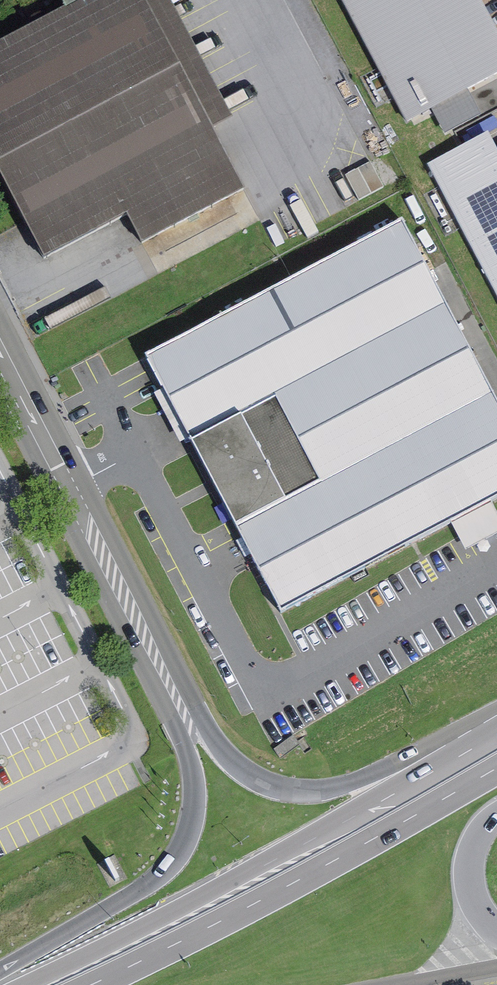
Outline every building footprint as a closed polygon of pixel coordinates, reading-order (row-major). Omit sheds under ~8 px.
[(66,6),(0,40),(0,173),(43,256),(126,213),(142,241),(244,188),(147,0),(77,0),(66,6)] [(213,126),(232,116),(171,0),(147,0),(213,126)] [(410,121),(496,75),(496,26),(483,0),(345,0),(410,121)] [(427,163),(496,295),(496,147),(488,131),(427,163)] [(145,354),(283,610),(496,496),(496,394),(402,217),(145,354)]
